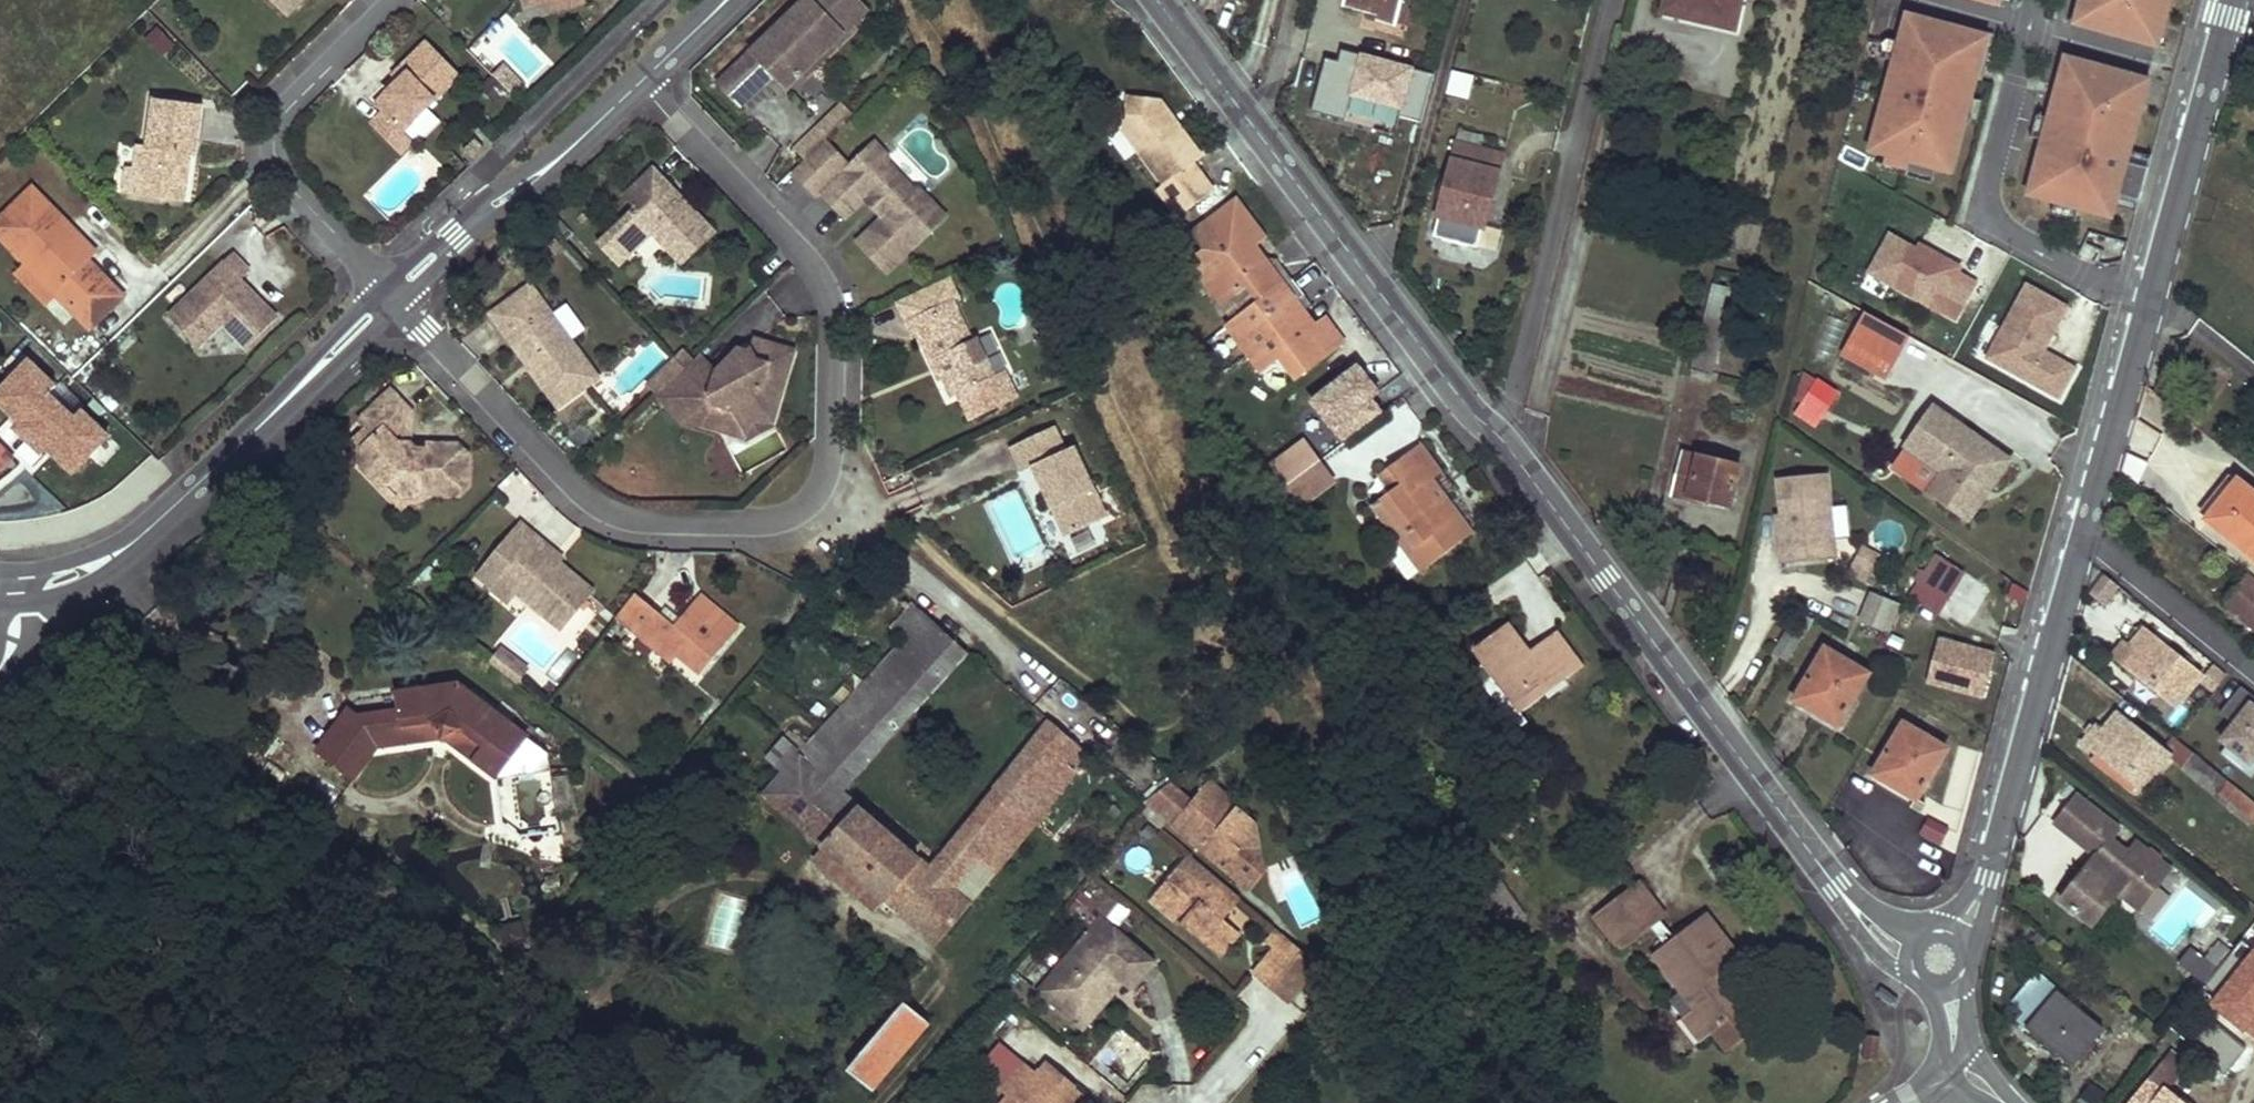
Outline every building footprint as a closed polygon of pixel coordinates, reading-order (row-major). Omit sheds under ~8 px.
[(299,1),(299,0),(279,0),(275,4),(286,14),(299,1)] [(718,85),(741,109),(744,107),(773,77),(787,90),(846,32),(836,22),(859,0),(805,0),(718,85)] [(870,9),(861,0),(859,0),(836,22),(846,32),(870,9)] [(1344,7),(1379,15),(1378,21),(1398,25),(1399,22),(1404,0),(1346,0),(1344,7)] [(1399,22),(1408,24),(1413,0),(1404,0),(1399,22)] [(1667,7),(1688,13),(1688,19),(1735,31),(1743,0),(1668,0),(1667,7)] [(2103,0),(2080,0),(2074,21),(2144,40),(2151,13),(2103,0)] [(2151,13),(2144,40),(2143,43),(2156,46),(2168,0),(2103,0),(2151,13)] [(1688,13),(1667,7),(1665,14),(1688,19),(1688,13)] [(1907,9),(1899,38),(1981,61),(1989,32),(1907,9)] [(161,54),(173,41),(154,25),(142,38),(161,54)] [(1894,56),(1899,38),(1886,34),(1881,53),(1894,56)] [(1894,56),(1868,149),(1885,153),(1909,160),(1933,167),(1950,172),(1965,117),(1972,94),(1981,61),(1899,38),(1894,56)] [(404,132),(461,76),(428,42),(402,67),(408,73),(399,82),(375,105),(383,113),(371,124),(401,155),(414,143),(404,132)] [(1419,129),(1430,66),(1345,52),(1343,63),(1320,59),(1311,110),(1419,129)] [(2064,57),(2056,84),(2139,107),(2146,80),(2064,57)] [(408,73),(402,67),(393,76),(399,82),(408,73)] [(2139,200),(2148,167),(2124,160),(2139,107),(2056,84),(2048,116),(2041,138),(2026,193),(2054,201),(2078,207),(2111,217),(2114,205),(2117,194),(2139,200)] [(1972,94),(1965,117),(1976,120),(1982,97),(1972,94)] [(204,105),(203,105),(153,98),(146,146),(141,145),(134,195),(175,200),(182,152),(192,154),(197,154),(204,105)] [(1159,102),(1126,98),(1122,130),(1163,184),(1157,189),(1178,217),(1213,190),(1192,163),(1201,157),(1175,123),(1171,126),(1167,121),(1172,118),(1159,102)] [(840,126),(853,114),(843,104),(831,116),(840,126)] [(2031,135),(2041,138),(2048,116),(2037,113),(2031,135)] [(817,148),(840,126),(831,116),(808,138),(817,148)] [(1175,123),(1172,118),(1167,121),(1171,126),(1175,123)] [(1507,143),(1462,131),(1458,146),(1503,157),(1507,143)] [(476,138),(463,150),(472,159),(484,148),(476,138)] [(817,148),(808,138),(795,150),(805,160),(817,148)] [(1503,157),(1458,146),(1433,237),(1478,249),(1503,157)] [(192,154),(182,152),(175,200),(185,202),(192,154)] [(1909,160),(1885,153),(1881,168),(1905,174),(1909,160)] [(891,210),(883,218),(878,223),(908,254),(931,232),(904,204),(898,205),(873,178),(873,172),(859,157),(834,181),(810,156),(805,160),(794,171),(818,197),(822,193),(846,218),(865,199),(873,192),(891,210)] [(1929,181),(1933,167),(1909,160),(1905,174),(1929,181)] [(652,232),(674,255),(689,242),(697,251),(716,233),(684,199),(675,199),(669,205),(663,199),(674,189),(654,168),(624,197),(635,208),(598,244),(618,265),(652,232)] [(123,296),(89,262),(97,254),(33,188),(0,221),(0,235),(91,328),(123,296)] [(675,199),(684,199),(674,189),(663,199),(669,205),(675,199)] [(891,210),(873,192),(865,199),(883,218),(891,210)] [(2136,211),(2139,200),(2117,194),(2114,205),(2136,211)] [(1263,237),(1236,201),(1193,234),(1207,249),(1192,261),(1211,287),(1219,280),(1231,295),(1252,284),(1264,299),(1230,325),(1243,342),(1260,347),(1273,362),(1285,353),(1301,374),(1343,342),(1325,321),(1313,332),(1300,315),(1306,312),(1308,299),(1278,259),(1264,260),(1260,263),(1249,247),(1263,237)] [(2078,207),(2054,201),(2051,212),(2075,219),(2078,207)] [(1863,272),(1956,321),(1980,275),(1887,226),(1863,272)] [(683,265),(697,251),(689,242),(674,255),(683,265)] [(248,273),(232,256),(178,308),(207,339),(223,324),(246,349),(277,319),(245,286),(240,291),(234,286),(240,281),(248,273)] [(978,353),(954,301),(959,298),(949,277),(898,301),(916,339),(920,337),(935,369),(940,367),(950,390),(959,408),(1000,389),(982,350),(978,353)] [(2078,363),(2046,348),(2069,302),(2020,278),(1979,360),(2060,400),(2078,363)] [(1231,295),(1219,280),(1211,287),(1221,301),(1231,295)] [(245,286),(240,281),(234,286),(240,291),(245,286)] [(531,369),(559,408),(599,378),(531,284),(491,314),(510,341),(516,337),(536,365),(531,369)] [(1727,288),(1712,285),(1691,371),(1711,375),(1724,321),(1720,320),(1727,288)] [(207,339),(178,308),(169,317),(198,348),(207,339)] [(1886,376),(1908,335),(1862,310),(1840,351),(1886,376)] [(775,412),(794,350),(753,336),(753,345),(750,348),(740,349),(733,367),(736,371),(730,376),(727,373),(724,376),(718,370),(701,353),(694,359),(686,367),(685,369),(677,377),(657,395),(683,423),(686,422),(689,420),(705,411),(726,417),(736,434),(775,412)] [(510,341),(531,369),(536,365),(516,337),(510,341)] [(1273,362),(1260,347),(1243,342),(1263,369),(1273,362)] [(686,367),(694,359),(685,349),(676,357),(686,367)] [(740,349),(718,370),(724,376),(727,373),(730,376),(736,371),(733,367),(740,349)] [(65,476),(108,431),(24,351),(0,376),(0,414),(65,476)] [(1382,411),(1369,394),(1378,387),(1355,357),(1303,395),(1338,442),(1382,411)] [(675,359),(667,367),(677,377),(685,369),(675,359)] [(667,367),(647,385),(657,395),(677,377),(667,367)] [(950,390),(940,367),(935,369),(946,392),(950,390)] [(1838,394),(1821,382),(1805,405),(1822,417),(1838,394)] [(413,411),(392,389),(359,420),(368,429),(375,436),(364,448),(363,468),(379,485),(400,485),(400,499),(416,499),(426,490),(429,494),(458,495),(468,485),(468,454),(458,444),(431,443),(424,449),(417,449),(411,443),(413,411)] [(1906,445),(1918,454),(1904,474),(1968,519),(1983,498),(1976,493),(1982,485),(1989,490),(2010,460),(1933,407),(1906,445)] [(686,422),(703,425),(736,434),(726,417),(705,411),(689,420),(686,422)] [(775,412),(736,434),(748,438),(772,425),(775,412)] [(1066,450),(1055,426),(1039,434),(1050,458),(1032,466),(1033,467),(1044,490),(1048,488),(1051,495),(1047,497),(1065,537),(1108,517),(1075,446),(1066,450)] [(353,458),(363,468),(364,448),(375,436),(368,429),(345,450),(353,458)] [(1330,453),(1314,432),(1283,456),(1298,476),(1330,453)] [(1022,472),(1033,467),(1032,466),(1050,458),(1039,434),(1011,447),(1022,472)] [(5,469),(18,455),(0,438),(0,464),(5,469)] [(1441,474),(1418,445),(1388,467),(1401,485),(1393,491),(1382,499),(1401,528),(1393,534),(1421,571),(1472,534),(1446,499),(1453,493),(1454,486),(1443,472),(1441,474)] [(1892,466),(1904,474),(1918,454),(1906,445),(1892,466)] [(1345,473),(1330,453),(1298,476),(1314,496),(1345,473)] [(1741,467),(1682,453),(1671,497),(1689,502),(1691,497),(1731,507),(1741,467)] [(1401,485),(1388,467),(1380,473),(1393,491),(1401,485)] [(1778,528),(1782,563),(1837,558),(1830,478),(1780,483),(1783,519),(1784,527),(1778,528)] [(2240,482),(2208,520),(2253,557),(2253,494),(2240,482)] [(404,511),(416,499),(400,499),(400,485),(379,485),(392,499),(404,511)] [(1989,490),(1982,485),(1976,493),(1983,498),(1989,490)] [(1401,528),(1382,499),(1372,506),(1393,534),(1401,528)] [(1834,504),(1837,536),(1848,534),(1845,503),(1834,504)] [(563,630),(594,592),(560,564),(532,541),(536,535),(520,522),(484,566),(476,575),(492,588),(500,579),(518,594),(563,630)] [(532,541),(560,564),(564,559),(536,535),(532,541)] [(1903,584),(1964,627),(1988,592),(1930,552),(1921,564),(1919,562),(1903,584)] [(1878,565),(1857,553),(1847,569),(1868,581),(1878,565)] [(2223,604),(2253,629),(2253,580),(2247,574),(2223,604)] [(518,594),(500,579),(492,588),(510,603),(518,594)] [(2089,599),(2102,610),(2117,591),(2104,581),(2089,599)] [(701,674),(739,627),(700,594),(679,619),(675,625),(661,614),(636,593),(616,617),(633,631),(639,623),(678,655),(701,674)] [(1900,607),(1870,595),(1859,620),(1888,632),(1900,607)] [(929,618),(912,603),(890,627),(907,642),(929,618)] [(675,625),(679,619),(666,608),(661,614),(675,625)] [(1812,622),(1797,612),(1773,653),(1788,661),(1812,622)] [(967,651),(929,618),(907,642),(810,748),(788,731),(766,756),(784,775),(766,795),(824,845),(887,899),(938,942),(971,902),(953,888),(963,876),(980,890),(1092,755),(1050,720),(930,872),(840,793),(967,651)] [(639,623),(633,631),(672,663),(678,655),(639,623)] [(1520,640),(1509,625),(1473,653),(1484,667),(1474,674),(1473,675),(1471,677),(1471,679),(1470,682),(1471,684),(1471,686),(1472,687),(1473,688),(1475,690),(1476,690),(1479,691),(1482,691),(1484,690),(1486,689),(1495,682),(1521,716),(1545,698),(1540,692),(1562,675),(1567,681),(1584,668),(1557,633),(1530,653),(1525,658),(1515,645),(1520,640)] [(2202,673),(2148,629),(2132,648),(2126,644),(2114,659),(2174,706),(2202,673)] [(1933,633),(1922,684),(1982,697),(1993,646),(1933,633)] [(1525,658),(1530,653),(1520,640),(1515,645),(1525,658)] [(514,661),(498,649),(488,662),(504,674),(514,661)] [(1868,676),(1825,650),(1795,701),(1838,727),(1868,676)] [(514,661),(504,674),(517,684),(527,671),(514,661)] [(1562,675),(1540,692),(1545,698),(1567,681),(1562,675)] [(444,740),(498,780),(529,738),(459,685),(398,693),(401,710),(353,717),(347,712),(317,752),(355,780),(378,749),(444,740)] [(2253,706),(2253,704),(2253,697),(2243,688),(2222,715),(2236,726),(2223,742),(2252,765),(2253,762),(2253,706)] [(2171,756),(2118,712),(2103,731),(2096,726),(2084,741),(2144,789),(2171,756)] [(1946,751),(1904,725),(1873,775),(1916,801),(1946,751)] [(2192,752),(2181,768),(2215,797),(2217,793),(2252,821),(2253,818),(2253,802),(2192,752)] [(1187,797),(1165,779),(1162,783),(1183,801),(1187,797)] [(1226,808),(1230,804),(1202,780),(1198,784),(1226,808)] [(1162,816),(1167,820),(1209,856),(1232,856),(1232,852),(1251,848),(1248,829),(1241,824),(1246,818),(1230,804),(1226,808),(1198,784),(1187,797),(1183,801),(1162,783),(1138,810),(1155,824),(1162,816)] [(2080,793),(2057,821),(2106,861),(2097,872),(2089,865),(2061,899),(2093,925),(2119,893),(2140,910),(2159,886),(2149,877),(2162,860),(2138,841),(2130,852),(2114,838),(2122,828),(2080,793)] [(1939,844),(1949,825),(1926,814),(1917,833),(1939,844)] [(887,899),(824,845),(814,856),(876,911),(887,899)] [(1180,854),(1152,887),(1181,911),(1176,917),(1194,932),(1196,929),(1212,942),(1227,923),(1236,913),(1229,908),(1235,901),(1180,854)] [(1489,868),(1479,854),(1460,867),(1493,934),(1524,913),(1492,867),(1489,868)] [(1232,856),(1209,856),(1209,861),(1220,872),(1232,860),(1232,856)] [(1300,928),(1322,917),(1298,867),(1275,877),(1300,928)] [(1666,917),(1639,880),(1595,915),(1622,950),(1652,927),(1662,920),(1666,917)] [(1181,911),(1152,887),(1147,893),(1176,917),(1181,911)] [(1235,901),(1229,908),(1236,913),(1242,906),(1235,901)] [(1095,912),(1087,921),(1101,933),(1109,923),(1095,912)] [(1737,957),(1705,914),(1674,937),(1666,944),(1653,954),(1682,993),(1713,1033),(1727,1052),(1761,1026),(1719,972),(1737,957)] [(1674,937),(1662,920),(1652,927),(1666,944),(1674,937)] [(1087,921),(1032,986),(1067,1016),(1094,984),(1098,988),(1105,978),(1113,985),(1119,979),(1127,985),(1150,957),(1109,923),(1101,933),(1087,921)] [(1196,929),(1194,932),(1226,959),(1243,938),(1227,923),(1212,942),(1196,929)] [(2045,939),(2038,933),(2035,936),(2041,943),(2045,939)] [(1280,953),(1287,944),(1278,937),(1271,945),(1280,953)] [(2251,948),(2241,939),(2231,951),(2242,960),(2251,948)] [(2205,957),(2218,968),(2231,951),(2219,940),(2205,957)] [(1280,953),(1260,976),(1292,1003),(1319,971),(1287,944),(1280,953)] [(2180,962),(2205,983),(2218,968),(2205,957),(2192,947),(2180,962)] [(2231,951),(2218,968),(2205,983),(2253,1023),(2253,950),(2251,948),(2242,960),(2231,951)] [(2059,990),(2038,974),(2014,1002),(2026,1012),(2019,1021),(2075,1067),(2103,1030),(2056,993),(2059,990)] [(1094,984),(1067,1016),(1079,1026),(1113,985),(1105,978),(1098,988),(1094,984)] [(1713,1033),(1682,993),(1671,1002),(1700,1041),(1713,1033)] [(931,1023),(905,1003),(849,1069),(873,1091),(931,1023)] [(1104,1060),(1125,1086),(1154,1063),(1133,1036),(1104,1060)] [(1881,1039),(1867,1037),(1864,1061),(1877,1063),(1881,1039)] [(995,1102),(1079,1102),(1085,1096),(1071,1085),(1074,1081),(1044,1056),(1034,1068),(1019,1056),(997,1081),(1007,1089),(995,1102)] [(2179,1082),(2160,1067),(2149,1081),(2167,1095),(2169,1094),(2170,1094),(2179,1082)] [(2079,1102),(2096,1102),(2104,1092),(2088,1081),(2075,1100),(2079,1102)] [(2149,1081),(2130,1102),(2181,1102),(2169,1094),(2167,1095),(2149,1081)]
